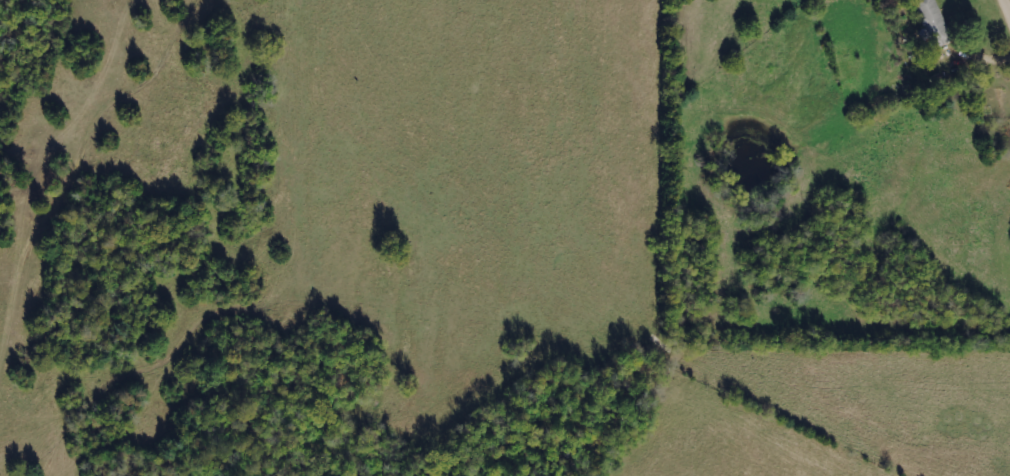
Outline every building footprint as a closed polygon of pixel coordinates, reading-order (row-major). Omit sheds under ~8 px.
[(935,0),(911,0),(933,49),(953,40),(935,0)]
